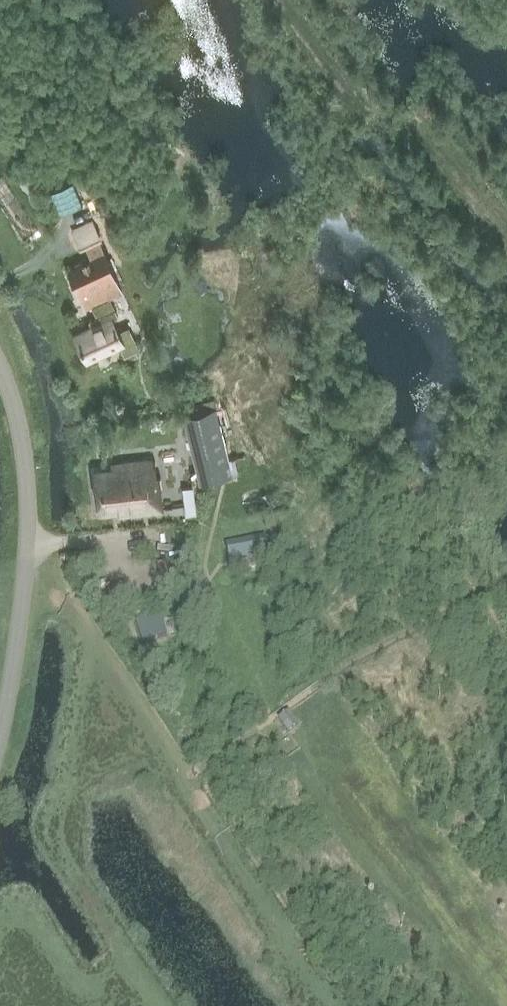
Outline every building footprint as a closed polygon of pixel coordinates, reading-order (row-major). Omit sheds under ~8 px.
[(2,177),(0,178),(0,196),(1,198),(11,191),(2,177)] [(75,209),(84,205),(77,191),(72,178),(46,189),(58,216),(75,209)] [(73,337),(85,361),(117,345),(123,357),(137,350),(127,328),(116,333),(110,321),(116,318),(106,298),(119,292),(95,243),(102,239),(92,219),(71,230),(81,251),(85,248),(91,260),(69,271),(86,307),(88,306),(95,319),(87,323),(90,329),(73,337)] [(160,412),(158,402),(146,405),(146,408),(136,411),(138,417),(160,412)] [(218,414),(186,421),(200,488),(232,482),(218,414)] [(110,474),(94,475),(98,517),(115,516),(115,519),(162,515),(159,481),(154,481),(152,464),(109,468),(110,474)] [(184,505),(195,504),(193,488),(182,489),(184,505)] [(226,548),(229,561),(269,553),(266,539),(226,548)] [(135,620),(142,643),(166,635),(162,621),(170,619),(167,610),(135,620)] [(301,726),(292,714),(283,720),(292,733),(301,726)]
